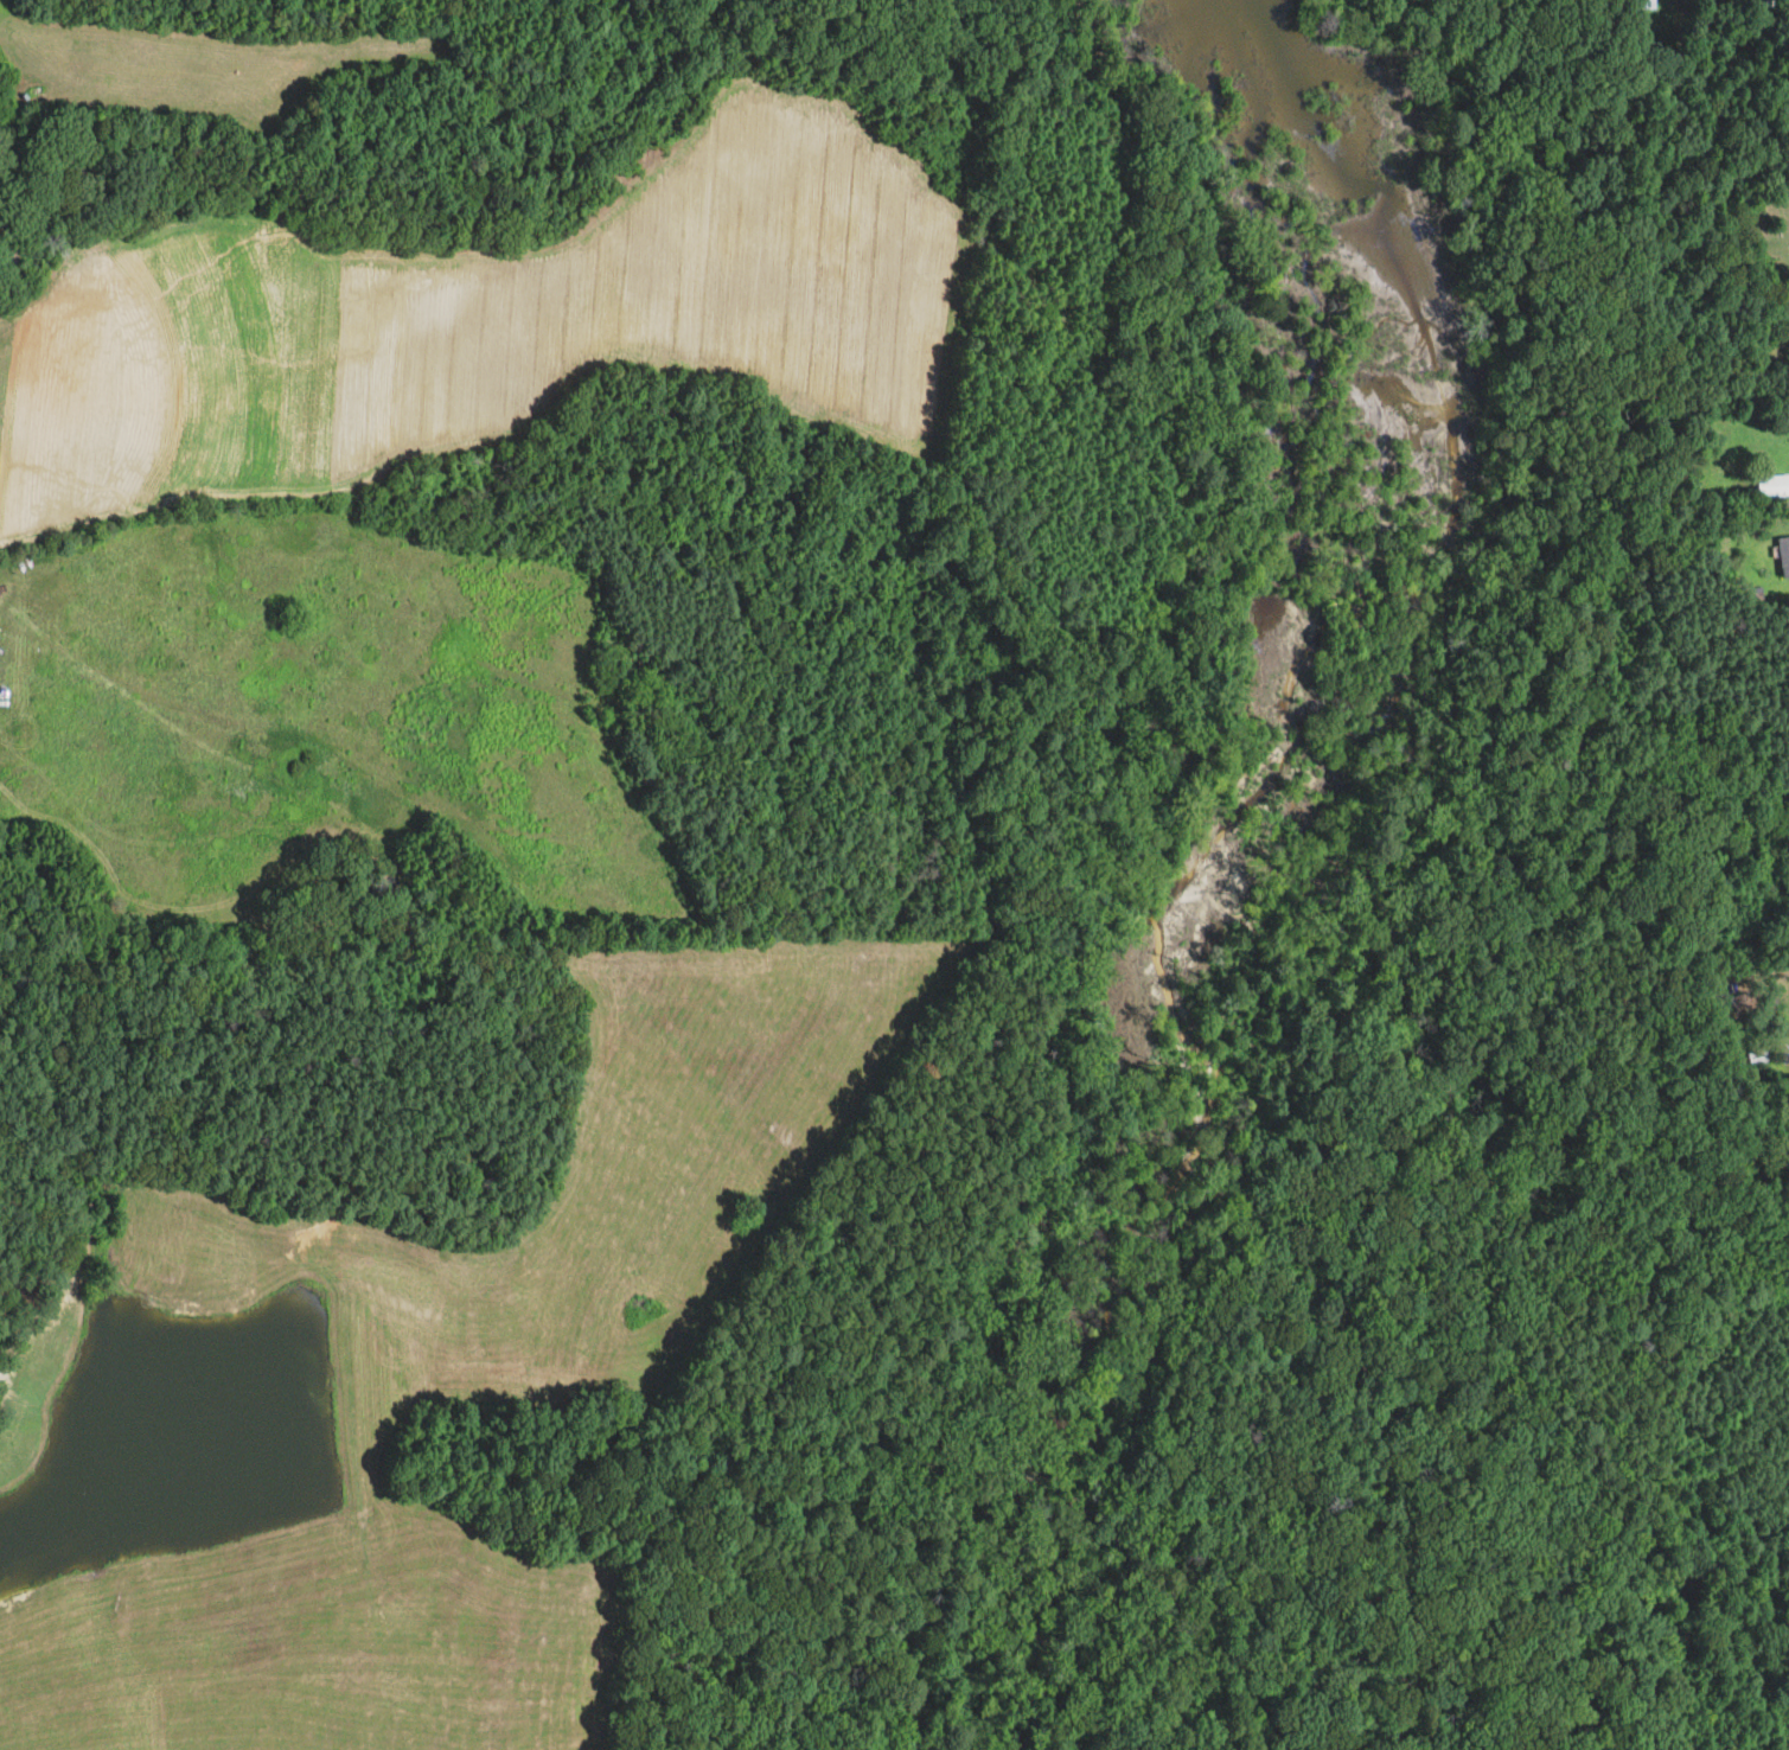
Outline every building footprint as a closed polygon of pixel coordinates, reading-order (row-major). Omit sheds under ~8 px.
[(1758,475),(1758,498),(1788,498),(1788,475),(1758,475)] [(1788,577),(1788,536),(1779,537),(1783,577),(1788,577)] [(1770,1063),(1767,1048),(1747,1051),(1750,1066),(1770,1063)]
